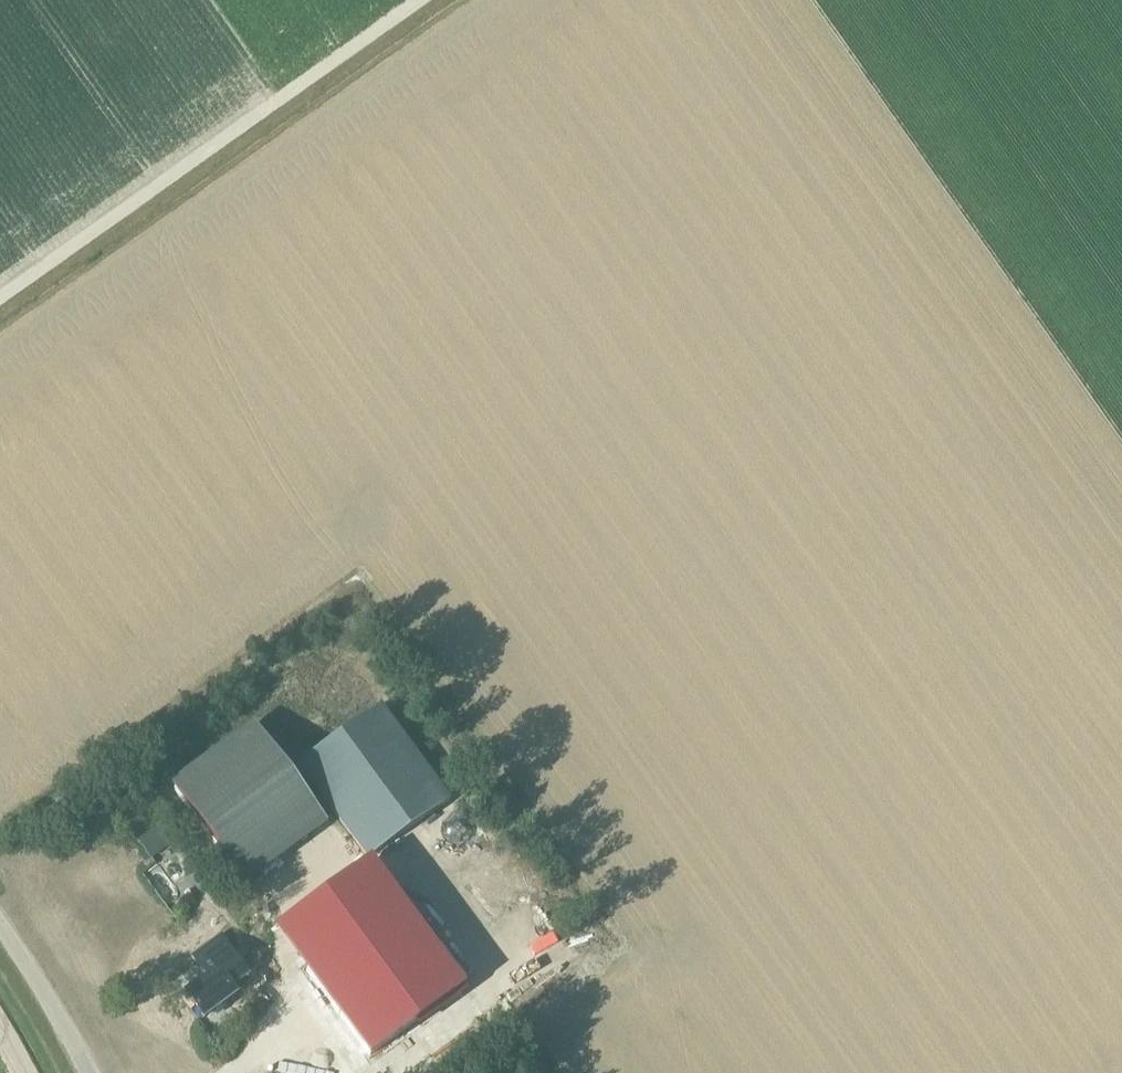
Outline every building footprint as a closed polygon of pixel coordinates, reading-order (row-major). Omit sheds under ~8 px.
[(368,859),(451,798),(381,702),(298,763),(368,859)] [(258,728),(175,788),(241,879),(324,818),(258,728)] [(370,1056),(464,987),(401,901),(307,971),(370,1056)] [(206,975),(184,991),(203,1017),(237,992),(232,986),(248,974),(220,935),(192,956),(206,975)]
